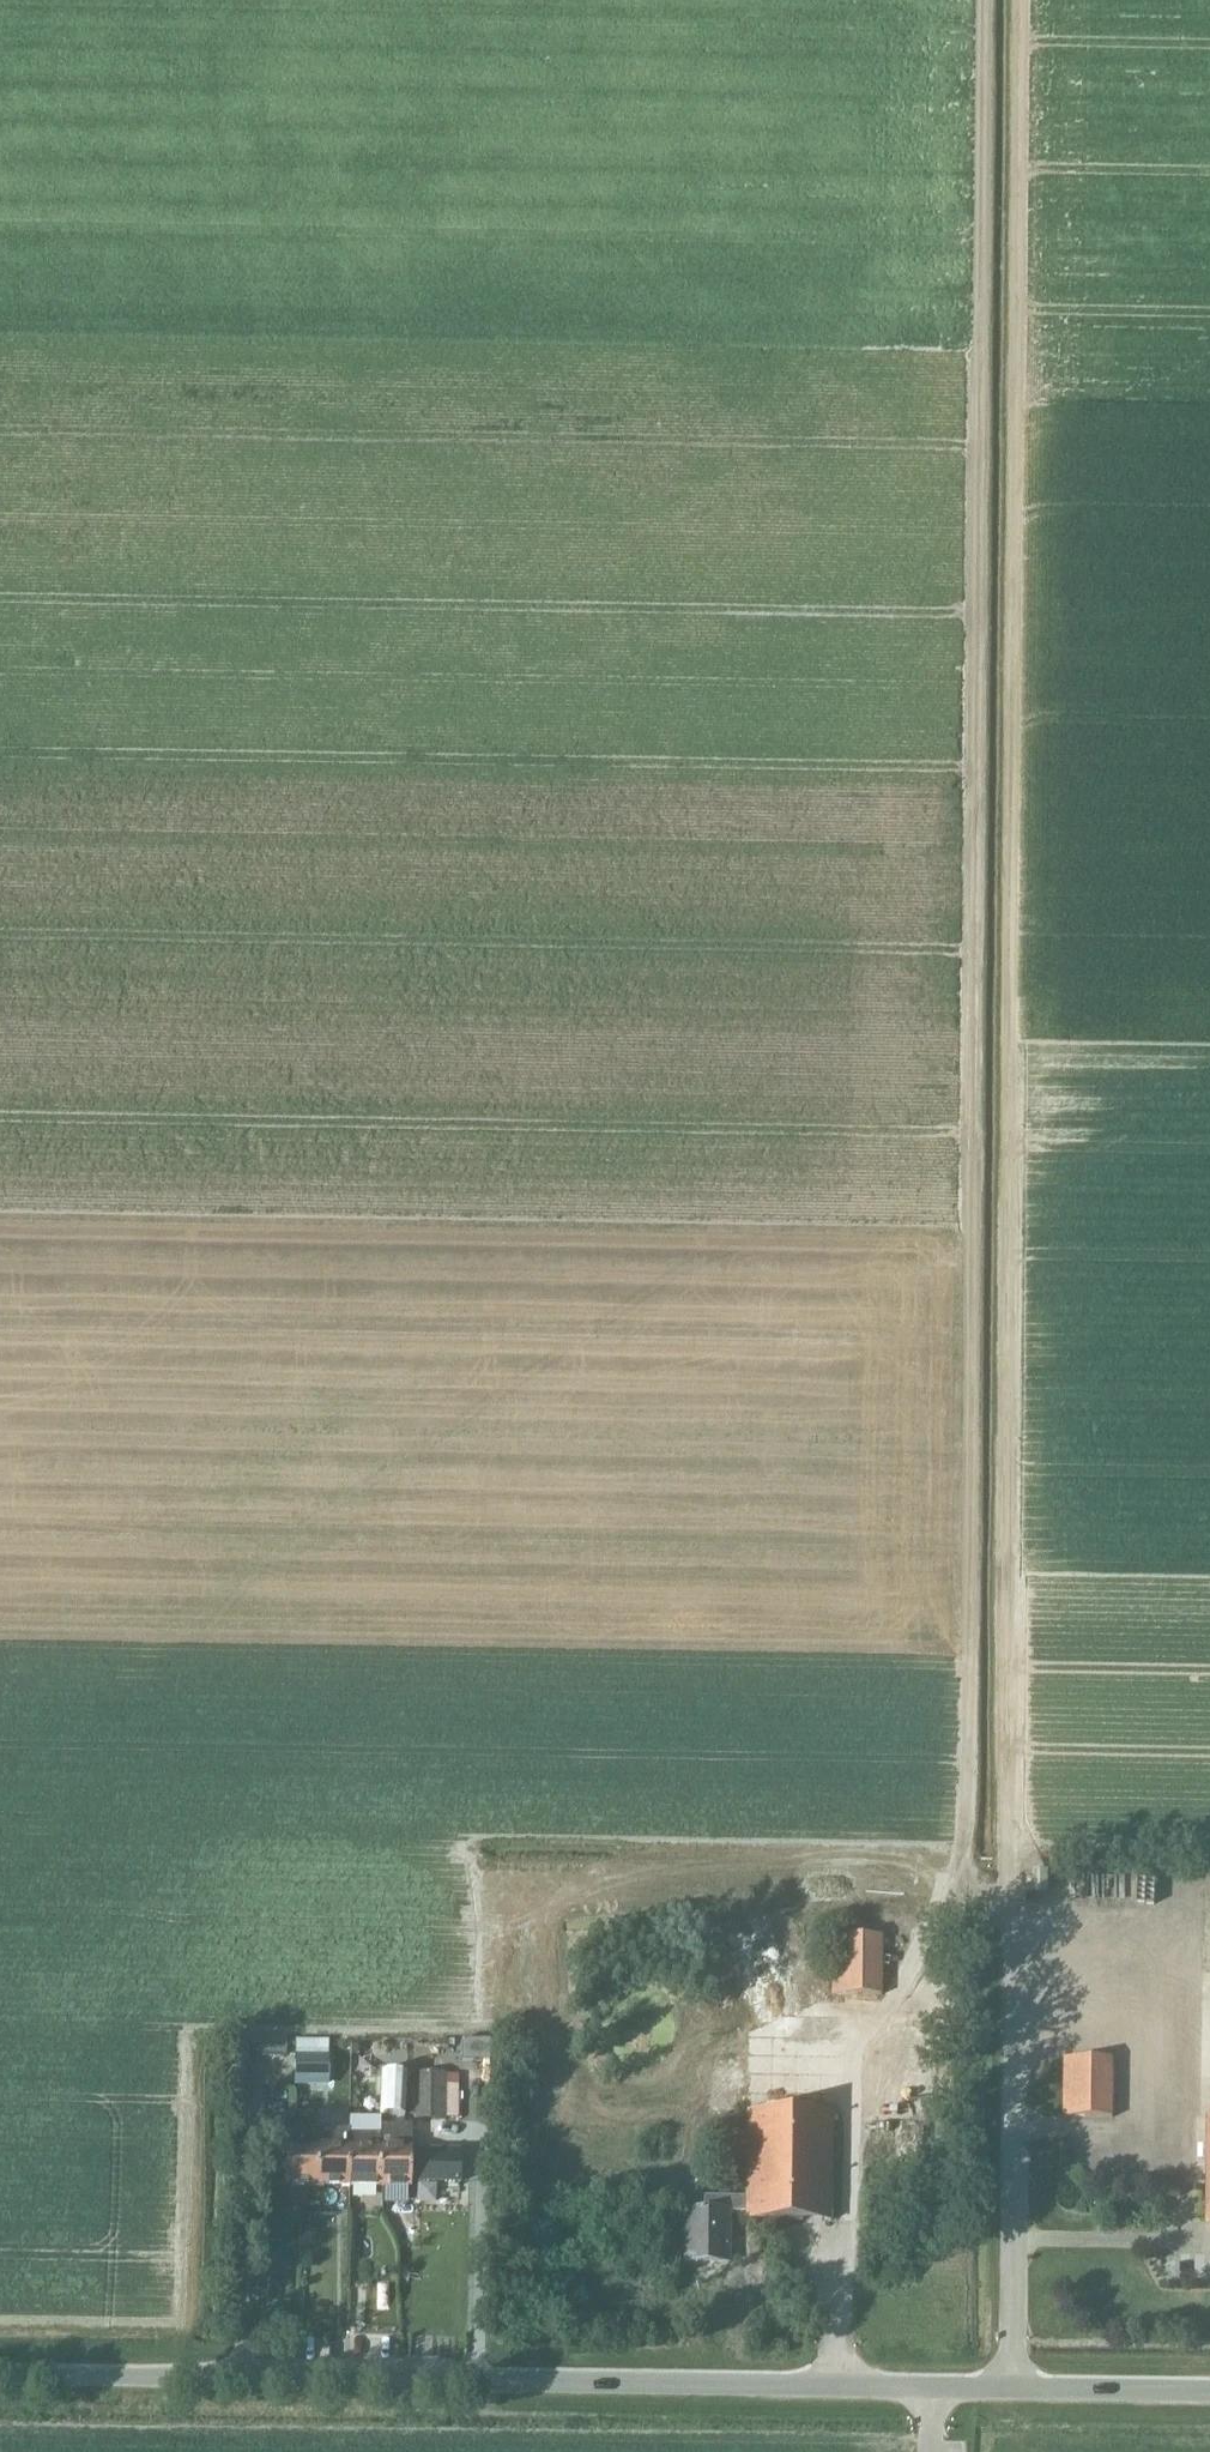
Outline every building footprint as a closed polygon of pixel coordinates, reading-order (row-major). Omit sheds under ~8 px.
[(881,1995),(882,1936),(831,1935),(831,1995),(881,1995)] [(261,2040),(263,2071),(290,2069),(289,2038),(261,2040)] [(292,2055),(292,2082),(326,2083),(326,2055),(292,2055)] [(1113,2118),(1113,2059),(1063,2059),(1063,2117),(1113,2118)] [(403,2117),(403,2073),(379,2072),(378,2116),(403,2117)] [(414,2072),(414,2119),(456,2119),(456,2082),(446,2082),(446,2072),(414,2072)] [(745,2198),(727,2197),(703,2197),(703,2212),(684,2211),(684,2264),(728,2264),(728,2212),(745,2212),(745,2220),(830,2221),(831,2114),(746,2113),(745,2198)] [(459,2151),(410,2150),(410,2126),(379,2126),(379,2134),(378,2134),(378,2187),(410,2188),(410,2182),(459,2182),(459,2151)] [(347,2134),(347,2129),(316,2128),(316,2131),(315,2187),(347,2187),(347,2136),(347,2134)] [(283,2186),(315,2187),(316,2131),(301,2131),(301,2148),(284,2147),(283,2186)] [(378,2187),(378,2134),(347,2134),(347,2136),(347,2187),(378,2187)] [(1112,2169),(1111,2144),(1099,2144),(1100,2170),(1112,2169)]
